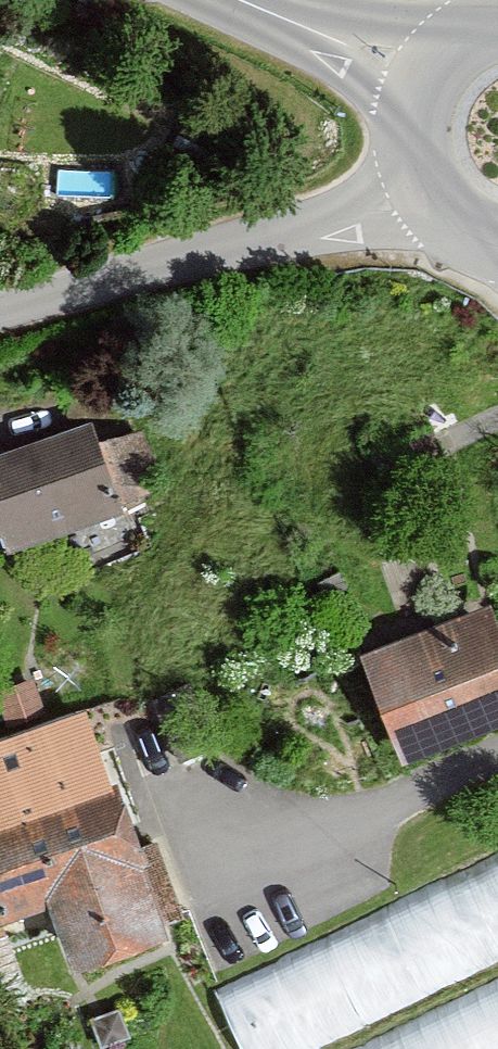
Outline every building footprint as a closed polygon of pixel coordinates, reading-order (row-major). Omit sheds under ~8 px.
[(0,461),(0,545),(117,507),(92,431),(0,461)] [(379,660),(421,760),(497,728),(497,610),(379,660)] [(0,747),(0,907),(1,910),(63,889),(87,963),(166,938),(93,716),(0,747)] [(220,993),(247,1048),(324,1048),(497,965),(497,860),(220,993)] [(366,1048),(497,1048),(497,985),(366,1048)]
